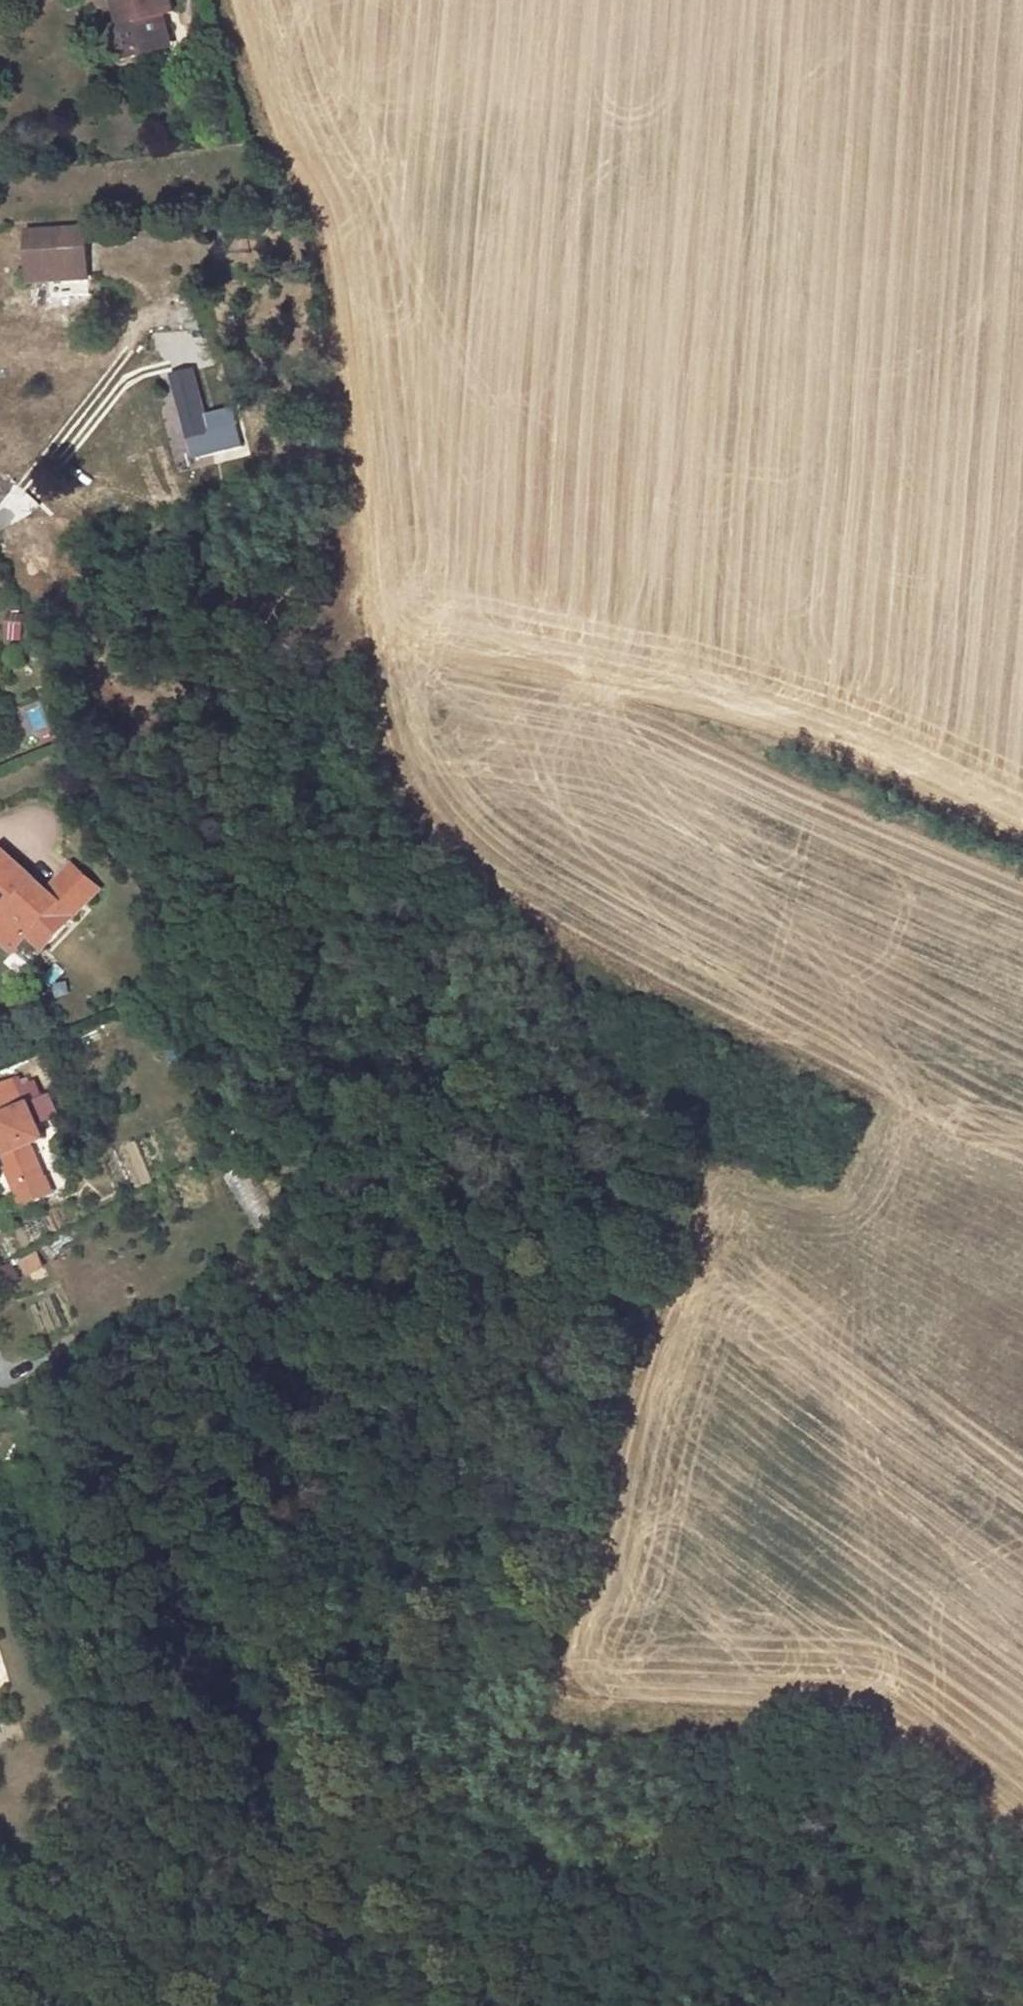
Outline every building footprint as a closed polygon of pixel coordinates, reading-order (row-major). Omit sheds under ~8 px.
[(124,31),(114,33),(124,66),(147,60),(145,50),(169,43),(163,20),(173,17),(168,0),(115,0),(124,31)] [(169,43),(145,50),(147,60),(171,53),(169,43)] [(99,229),(43,237),(50,285),(106,276),(99,229)] [(195,374),(176,379),(198,459),(243,449),(237,425),(211,430),(195,374)] [(9,642),(25,638),(21,619),(5,623),(9,642)] [(96,894),(71,869),(49,892),(43,899),(29,886),(35,880),(0,849),(0,914),(2,916),(0,918),(0,946),(11,956),(27,938),(42,953),(96,894)] [(29,886),(43,899),(49,892),(35,880),(29,886)] [(20,1099),(15,1102),(6,1081),(0,1083),(0,1132),(1,1135),(0,1136),(0,1149),(14,1183),(42,1172),(29,1141),(36,1137),(20,1099)] [(252,1163),(228,1173),(254,1232),(277,1221),(252,1163)] [(21,1200),(49,1189),(42,1172),(14,1183),(21,1200)]
